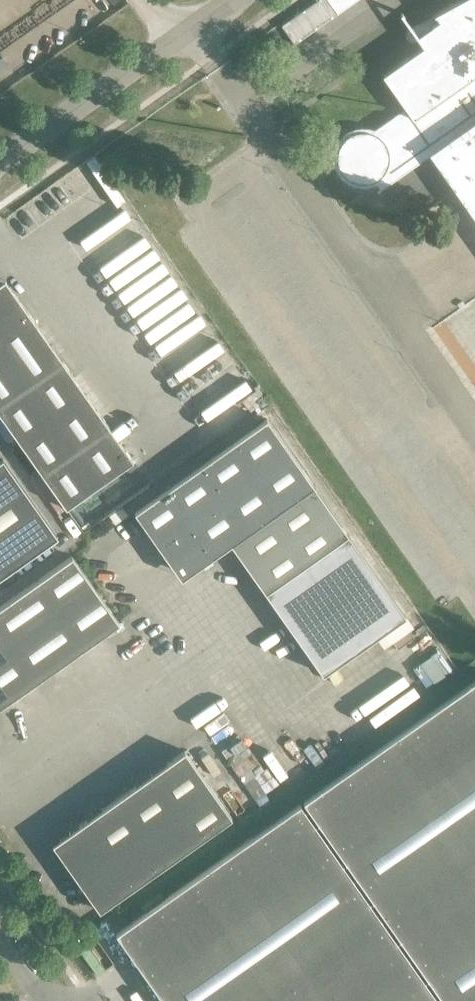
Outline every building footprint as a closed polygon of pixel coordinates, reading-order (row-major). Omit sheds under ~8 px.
[(294,44),(356,0),(317,0),(281,26),(294,44)] [(334,155),(334,161),(336,167),(339,173),(342,177),(347,181),(351,183),(354,184),(357,185),(360,185),(364,186),(367,185),(370,185),(372,184),(374,183),(376,182),(380,187),(377,190),(378,191),(433,152),(474,212),(474,0),(459,0),(434,14),(439,20),(416,36),(423,46),(382,75),(406,109),(374,131),(371,130),(368,129),(365,129),(362,129),(359,129),(354,130),(349,133),(344,136),(340,141),(337,146),(335,150),(334,155)] [(66,508),(132,461),(10,288),(0,286),(0,415),(66,508)] [(266,419),(134,512),(176,571),(189,573),(231,543),(322,674),(405,615),(266,419)] [(2,459),(0,461),(0,578),(58,537),(2,459)] [(72,556),(0,606),(0,706),(119,623),(72,556)] [(164,1000),(474,1000),(474,680),(116,933),(164,1000)] [(231,817),(184,750),(78,825),(79,825),(60,839),(57,851),(75,876),(99,910),(231,817)]
